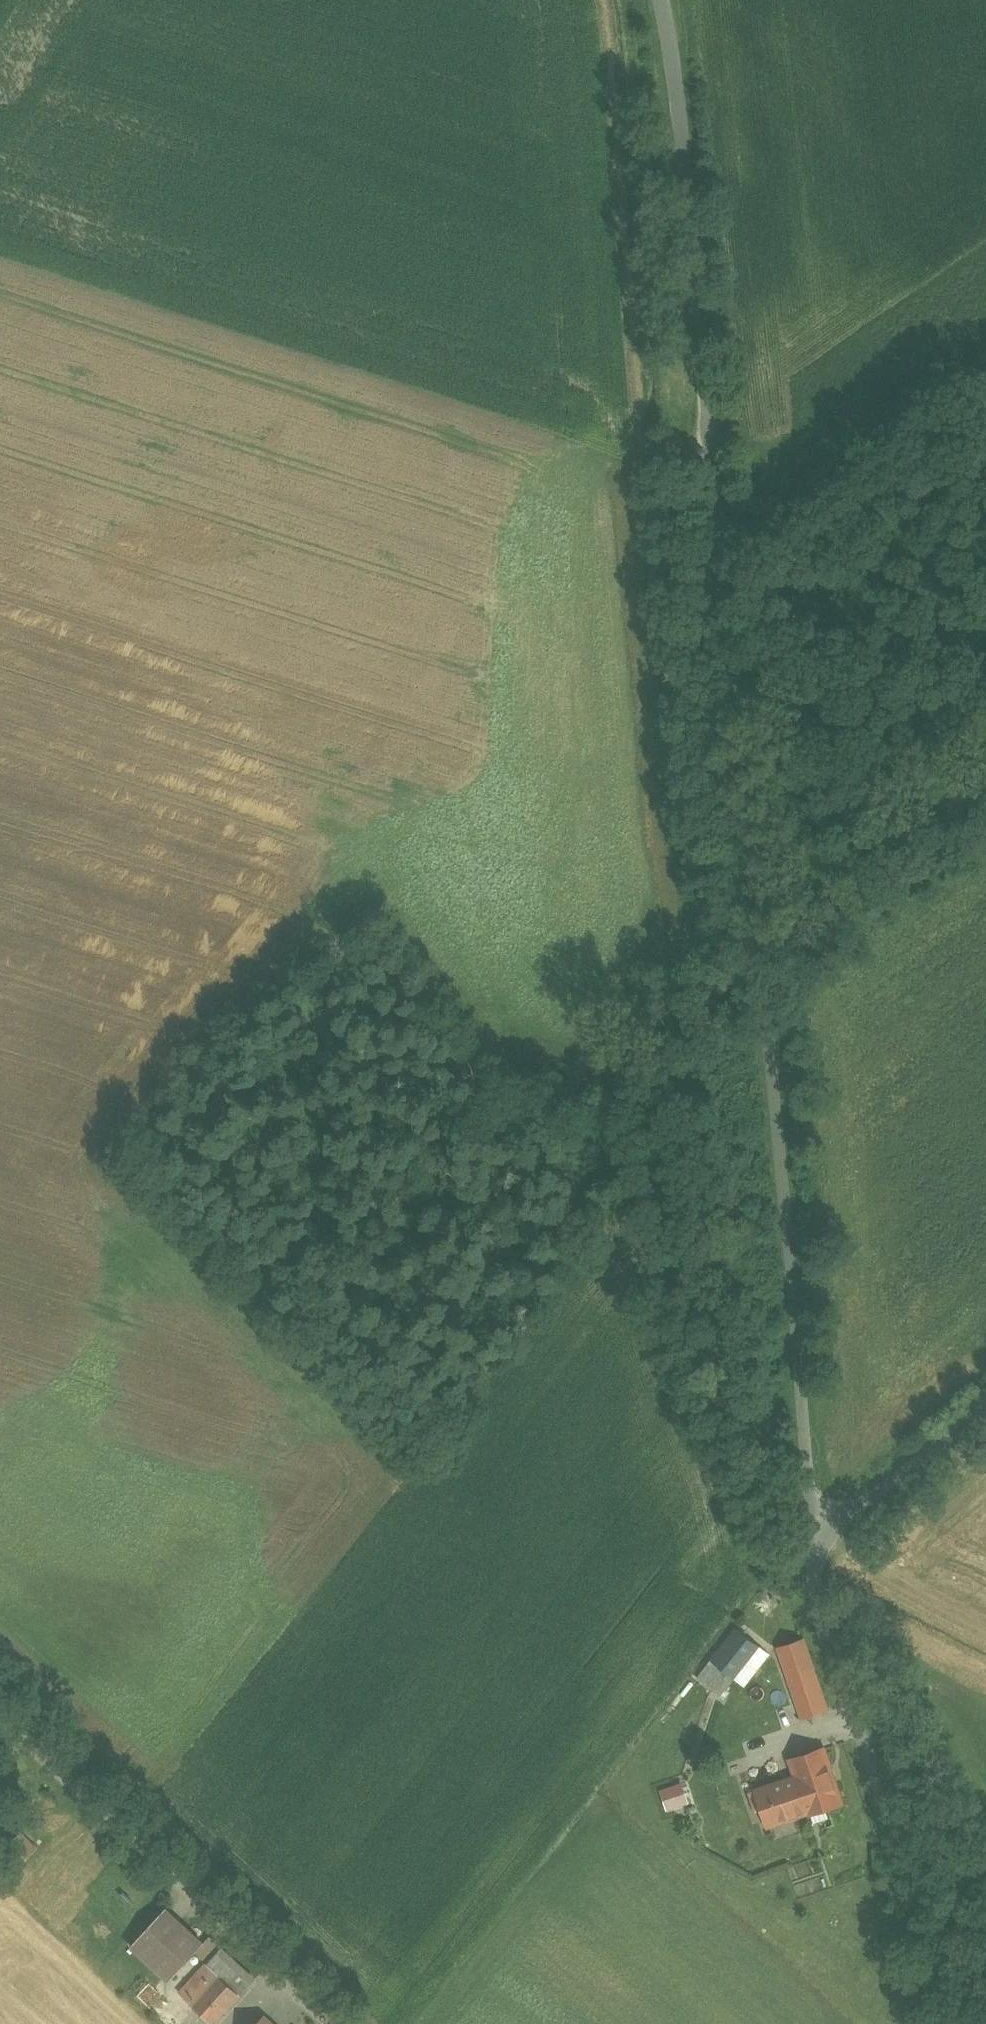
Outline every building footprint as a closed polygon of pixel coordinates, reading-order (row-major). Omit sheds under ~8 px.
[(769,1653),(736,1628),(698,1677),(721,1695),(734,1678),(743,1685),(769,1653)] [(808,1654),(784,1663),(802,1716),(827,1708),(808,1654)] [(824,1749),(790,1760),(797,1779),(762,1791),(768,1811),(803,1799),(808,1814),(842,1802),(824,1749)] [(664,1811),(687,1803),(679,1781),(657,1788),(664,1811)] [(203,1942),(167,1909),(132,1947),(168,1980),(203,1942)] [(221,1949),(180,1994),(213,2023),(254,1979),(221,1949)]
